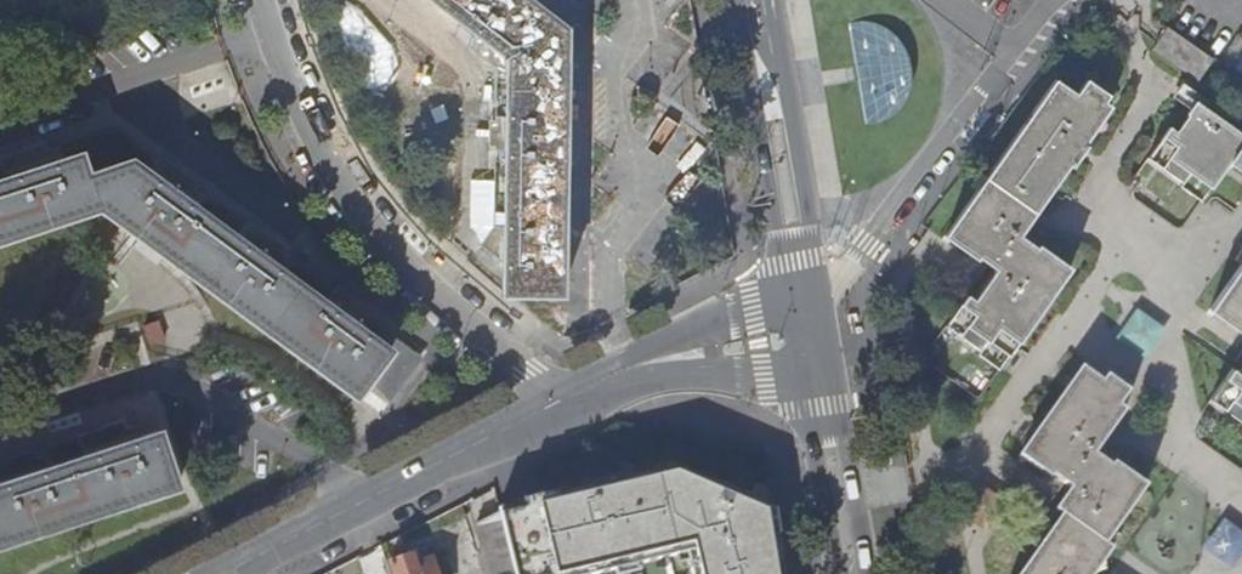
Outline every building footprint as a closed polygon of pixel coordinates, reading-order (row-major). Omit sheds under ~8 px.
[(569,292),(573,16),(550,0),(441,0),(507,44),(504,291),(569,292)] [(1207,86),(1226,60),(1177,25),(1158,51),(1207,86)] [(1097,151),(1092,147),(1089,145),(1115,110),(1112,107),(1117,100),(1095,83),(1080,103),(1064,90),(995,183),(987,177),(976,192),(984,199),(952,241),(984,264),(989,257),(1002,266),(978,298),(971,293),(950,322),(988,351),(985,355),(1006,371),(1080,271),(1045,246),(1043,250),(1024,235),(1076,165),(1082,170),(1097,151)] [(1198,112),(1182,132),(1174,126),(1151,158),(1183,182),(1179,187),(1202,204),(1234,161),(1241,167),(1241,145),(1198,112)] [(47,146),(26,153),(28,160),(49,153),(48,149),(47,146)] [(93,213),(101,210),(140,239),(133,248),(157,265),(164,256),(181,269),(356,396),(369,379),(388,393),(416,355),(370,321),(371,320),(355,307),(359,301),(337,285),(326,302),(289,274),(296,265),(284,256),(266,243),(270,237),(249,222),(238,237),(200,209),(206,201),(195,193),(178,180),(182,173),(161,157),(157,162),(150,173),(134,161),(90,176),(83,155),(66,160),(63,149),(49,153),(28,160),(26,153),(0,161),(6,180),(0,182),(0,243),(93,213)] [(178,180),(195,193),(200,186),(182,173),(178,180)] [(266,243),(284,256),(288,251),(270,237),(266,243)] [(1214,308),(1241,329),(1241,271),(1214,308)] [(355,307),(371,320),(377,311),(361,299),(359,301),(355,307)] [(1126,551),(1132,543),(1124,537),(1157,493),(1121,466),(1116,473),(1100,462),(1135,414),(1130,411),(1135,405),(1083,367),(1019,454),(1054,480),(1059,474),(1074,485),(1056,509),(1062,514),(1018,573),(1109,573),(1126,551)] [(1239,367),(1237,370),(1215,399),(1241,419),(1241,369),(1239,367)] [(125,423),(104,430),(106,437),(127,430),(125,423)] [(127,430),(106,437),(104,430),(79,438),(86,458),(55,467),(51,455),(38,460),(17,467),(14,460),(0,465),(0,547),(180,488),(161,433),(144,438),(140,426),(127,430)] [(35,453),(14,460),(17,467),(38,460),(35,453)] [(661,474),(678,471),(671,468),(629,477),(630,480),(661,474)] [(678,471),(661,474),(630,480),(629,477),(519,501),(520,504),(499,508),(500,513),(515,573),(601,573),(688,554),(693,573),(787,573),(782,543),(778,516),(777,513),(774,511),(678,471)] [(478,556),(482,573),(515,573),(500,513),(476,524),(484,554),(478,556)] [(414,556),(391,564),(394,573),(439,573),(434,561),(417,567),(414,556)]
